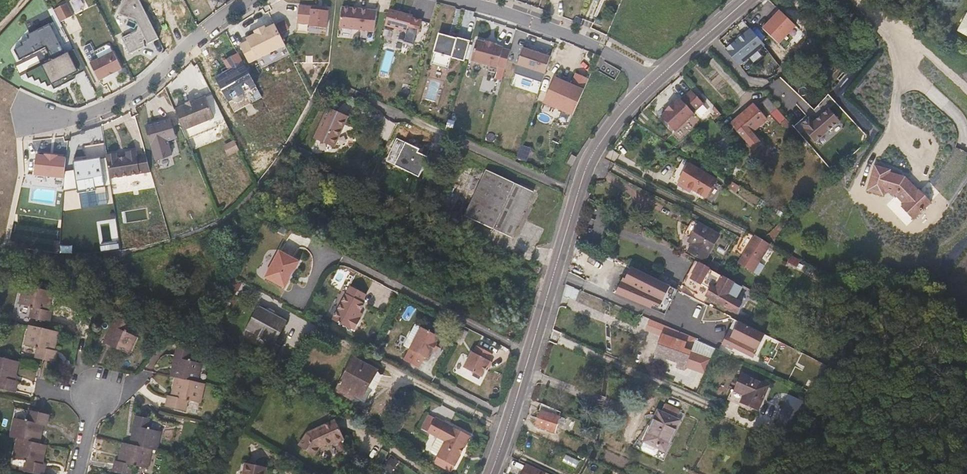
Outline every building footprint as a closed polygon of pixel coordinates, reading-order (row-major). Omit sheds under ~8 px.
[(51,3),(57,15),(69,9),(64,0),(56,0),(51,3)] [(139,0),(126,0),(119,15),(131,21),(132,20),(137,23),(140,28),(138,34),(132,37),(131,36),(121,41),(130,58),(145,50),(146,44),(148,43),(150,48),(161,43),(139,0)] [(326,28),(328,10),(322,10),(322,8),(314,7),(299,5),(297,23),(310,24),(309,26),(326,28)] [(374,31),(376,11),(359,9),(342,7),(340,27),(374,31)] [(408,31),(412,16),(401,13),(389,10),(385,25),(408,31)] [(762,27),(779,44),(796,28),(787,19),(778,10),(762,27)] [(966,13),(962,22),(957,31),(966,36),(966,13)] [(288,17),(280,21),(285,30),(292,26),(288,17)] [(66,54),(50,24),(27,36),(29,39),(21,43),(22,46),(14,50),(20,62),(36,54),(42,67),(27,74),(29,79),(33,78),(35,82),(39,80),(42,85),(46,83),(48,88),(52,86),(55,91),(75,80),(74,78),(86,72),(75,50),(66,54)] [(290,54),(274,24),(265,29),(264,26),(255,30),(256,33),(247,38),(248,40),(240,44),(250,63),(258,59),(262,68),(290,54)] [(763,46),(751,30),(738,40),(726,49),(739,65),(763,46)] [(452,57),(464,61),(470,40),(457,37),(456,38),(448,36),(438,33),(430,64),(448,69),(452,57)] [(485,43),(476,41),(471,61),(497,68),(498,67),(505,69),(510,50),(503,48),(503,47),(495,45),(495,43),(490,42),(485,41),(485,43)] [(110,46),(96,53),(100,61),(116,54),(113,47),(110,46)] [(545,73),(550,56),(536,52),(523,48),(517,64),(545,73)] [(100,61),(92,65),(100,82),(108,77),(107,75),(114,72),(115,74),(124,70),(116,54),(100,61)] [(256,86),(238,54),(224,62),(229,71),(214,79),(227,102),(231,100),(232,102),(237,103),(241,101),(242,96),(241,94),(256,86)] [(555,107),(572,115),(588,78),(575,73),(570,84),(563,81),(554,77),(542,103),(555,108),(555,107)] [(670,108),(661,116),(675,131),(693,115),(692,114),(703,104),(691,91),(681,100),(680,99),(670,108)] [(187,105),(176,110),(184,130),(214,117),(206,97),(195,102),(194,100),(186,103),(187,105)] [(780,126),(782,124),(789,133),(794,129),(768,98),(761,104),(780,126)] [(742,113),(731,123),(754,150),(762,143),(752,132),(766,120),(753,104),(742,113)] [(336,145),(348,117),(329,108),(317,136),(336,145)] [(819,150),(843,128),(828,111),(812,125),(804,133),(819,150)] [(170,118),(146,125),(155,158),(164,158),(171,154),(167,140),(175,138),(170,118)] [(417,153),(419,149),(396,139),(386,161),(419,177),(428,158),(417,153)] [(223,145),(228,156),(240,151),(235,140),(223,145)] [(80,148),(82,158),(98,154),(96,144),(80,148)] [(116,153),(106,155),(110,177),(150,171),(146,154),(136,155),(136,150),(126,152),(126,157),(117,158),(116,153)] [(46,156),(36,155),(35,175),(65,177),(67,157),(58,157),(58,155),(46,154),(46,156)] [(100,156),(73,160),(78,190),(95,188),(95,187),(105,185),(100,156)] [(717,179),(689,163),(678,181),(706,198),(711,189),(717,179)] [(931,201),(919,189),(918,190),(905,176),(890,172),(890,169),(875,165),(867,190),(883,195),(884,190),(895,193),(904,203),(901,206),(913,219),(931,201)] [(511,238),(533,191),(486,170),(465,216),(511,238)] [(720,235),(699,222),(693,232),(687,242),(691,244),(687,251),(705,261),(709,255),(709,254),(720,235)] [(770,244),(756,235),(747,249),(739,263),(758,275),(764,266),(759,263),(770,244)] [(292,275),(299,262),(279,251),(265,277),(285,288),(292,275)] [(800,260),(791,256),(788,262),(796,267),(800,260)] [(717,270),(721,264),(713,260),(709,266),(717,270)] [(735,299),(741,286),(699,262),(690,278),(709,289),(705,296),(736,314),(739,308),(742,303),(735,299)] [(670,286),(630,266),(616,293),(651,308),(652,305),(659,308),(670,286)] [(51,313),(48,312),(52,292),(24,285),(19,304),(31,306),(30,308),(32,309),(30,318),(49,322),(51,313)] [(576,300),(580,290),(565,285),(562,296),(576,300)] [(233,299),(237,291),(228,286),(223,294),(233,299)] [(363,314),(360,312),(365,303),(362,302),(364,299),(366,295),(350,287),(333,320),(351,329),(351,328),(355,330),(360,320),(363,314)] [(690,296),(683,293),(681,296),(695,303),(696,299),(690,296)] [(228,307),(233,299),(223,294),(219,302),(228,307)] [(277,338),(285,321),(277,317),(275,316),(267,311),(259,307),(255,316),(247,329),(269,340),(274,343),(277,338)] [(116,316),(104,342),(129,354),(137,337),(125,332),(129,322),(116,316)] [(698,339),(650,319),(646,330),(662,336),(654,355),(666,359),(678,363),(676,368),(684,371),(685,367),(705,374),(712,358),(716,349),(697,341),(698,339)] [(403,346),(409,349),(404,360),(418,368),(424,357),(427,359),(430,353),(431,353),(437,343),(436,342),(437,340),(439,337),(415,324),(403,346)] [(56,353),(54,352),(59,332),(30,325),(25,344),(36,347),(36,348),(38,349),(36,358),(54,362),(56,353)] [(756,336),(733,328),(731,332),(727,330),(726,333),(724,336),(729,338),(726,345),(749,354),(756,336)] [(461,345),(468,332),(462,330),(456,342),(461,345)] [(794,349),(770,337),(768,343),(791,356),(794,349)] [(276,352),(282,341),(278,339),(277,338),(274,343),(269,340),(266,345),(265,346),(276,352)] [(489,360),(492,354),(476,346),(473,352),(472,352),(463,368),(482,377),(486,369),(490,361),(489,360)] [(177,348),(171,376),(176,377),(197,382),(201,364),(189,361),(191,351),(177,348)] [(14,382),(19,361),(0,357),(0,388),(15,392),(17,383),(14,382)] [(367,387),(376,369),(354,357),(336,390),(351,399),(354,395),(355,393),(361,397),(367,387)] [(796,366),(783,361),(779,369),(792,375),(796,366)] [(379,370),(376,369),(367,387),(375,391),(382,376),(377,374),(379,370)] [(768,385),(741,374),(738,382),(734,390),(744,395),(741,402),(758,409),(768,385)] [(176,377),(171,398),(168,397),(166,406),(185,410),(187,401),(189,402),(189,400),(200,402),(204,383),(197,382),(176,377)] [(819,384),(809,379),(805,389),(815,393),(819,384)] [(810,403),(789,395),(776,424),(797,433),(810,403)] [(559,417),(561,412),(541,404),(539,411),(540,411),(538,419),(535,426),(555,433),(557,426),(562,428),(565,419),(559,417)] [(662,411),(657,409),(650,425),(643,440),(665,451),(680,419),(677,418),(680,411),(665,404),(662,411)] [(39,444),(44,423),(47,424),(49,415),(30,411),(28,420),(26,419),(26,421),(15,419),(11,437),(18,439),(39,444)] [(150,420),(136,417),(130,444),(151,449),(157,450),(161,433),(148,430),(150,420)] [(463,451),(471,436),(435,418),(428,432),(445,441),(437,457),(455,466),(463,451)] [(339,442),(345,439),(335,420),(307,433),(298,445),(314,456),(320,448),(333,442),(334,444),(339,442)] [(118,464),(115,463),(113,472),(124,473),(132,473),(134,467),(136,467),(136,466),(147,468),(151,449),(130,444),(122,443),(118,464)] [(390,473),(397,463),(391,458),(384,468),(390,473)] [(267,467),(245,463),(242,473),(265,473),(267,467)] [(546,472),(526,464),(522,473),(545,473),(546,472)]
